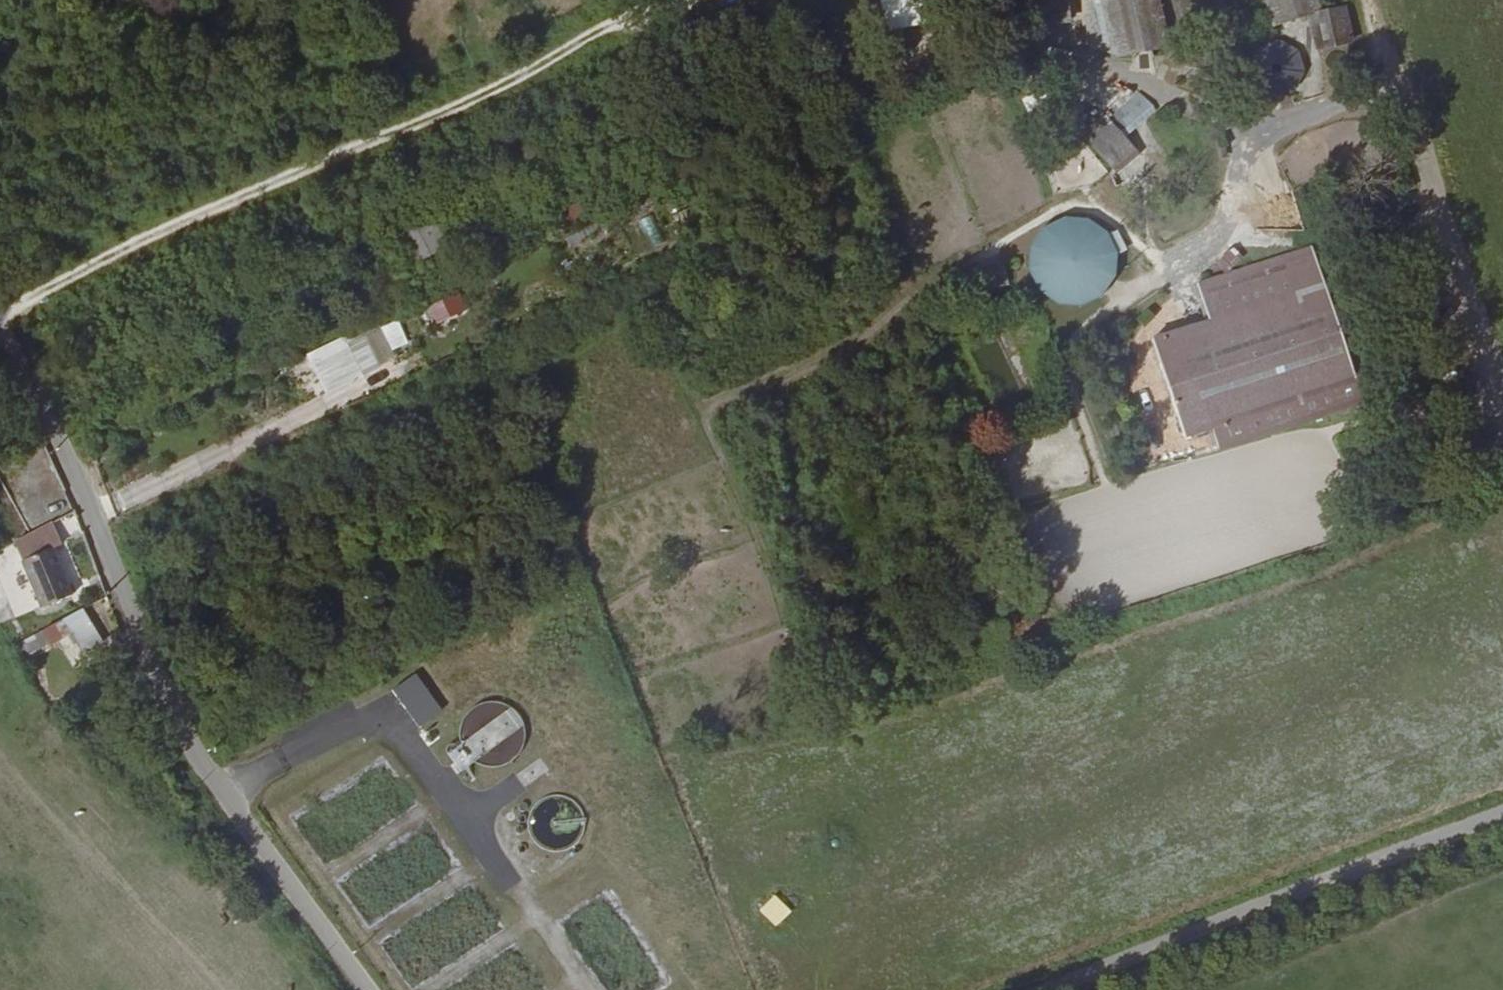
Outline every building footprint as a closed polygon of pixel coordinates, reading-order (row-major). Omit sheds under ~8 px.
[(880,37),(916,30),(910,0),(873,0),(880,37)] [(1034,25),(1034,28),(1067,23),(1063,0),(1030,0),(1031,10),(1034,25)] [(1093,53),(1112,64),(1102,0),(1084,0),(1093,53)] [(1112,64),(1160,56),(1151,0),(1102,0),(1112,64)] [(1263,40),(1299,34),(1305,69),(1339,64),(1333,28),(1311,31),(1306,0),(1256,0),(1263,40)] [(1019,27),(1034,25),(1031,10),(1017,12),(1019,27)] [(1227,75),(1230,56),(1183,48),(1179,75),(1198,78),(1200,71),(1227,75)] [(1225,83),(1227,75),(1200,71),(1198,78),(1225,83)] [(1139,90),(1111,115),(1127,131),(1154,107),(1139,90)] [(1116,170),(1139,148),(1106,112),(1082,134),(1116,170)] [(565,222),(585,220),(583,199),(564,201),(565,222)] [(695,217),(688,204),(666,215),(673,228),(695,217)] [(401,233),(419,263),(452,244),(435,214),(401,233)] [(1036,299),(1113,302),(1116,223),(1039,219),(1036,299)] [(1223,450),(1365,402),(1311,245),(1198,284),(1214,325),(1156,345),(1190,444),(1218,434),(1223,450)] [(1228,273),(1245,258),(1234,245),(1217,261),(1228,273)] [(1004,260),(988,264),(994,289),(1011,284),(1004,260)] [(431,306),(439,323),(460,314),(453,296),(431,306)] [(399,320),(380,328),(390,351),(410,343),(399,320)] [(326,394),(382,368),(363,328),(307,354),(326,394)] [(316,375),(307,357),(272,374),(276,383),(291,412),(315,400),(305,380),(316,375)] [(36,545),(6,558),(26,604),(56,592),(36,545)] [(60,647),(78,638),(64,609),(46,618),(60,647)] [(419,673),(393,688),(416,727),(442,712),(419,673)] [(513,708),(446,752),(459,771),(526,727),(513,708)] [(579,824),(551,821),(548,847),(576,850),(579,824)] [(777,928),(800,904),(785,890),(762,913),(777,928)]
